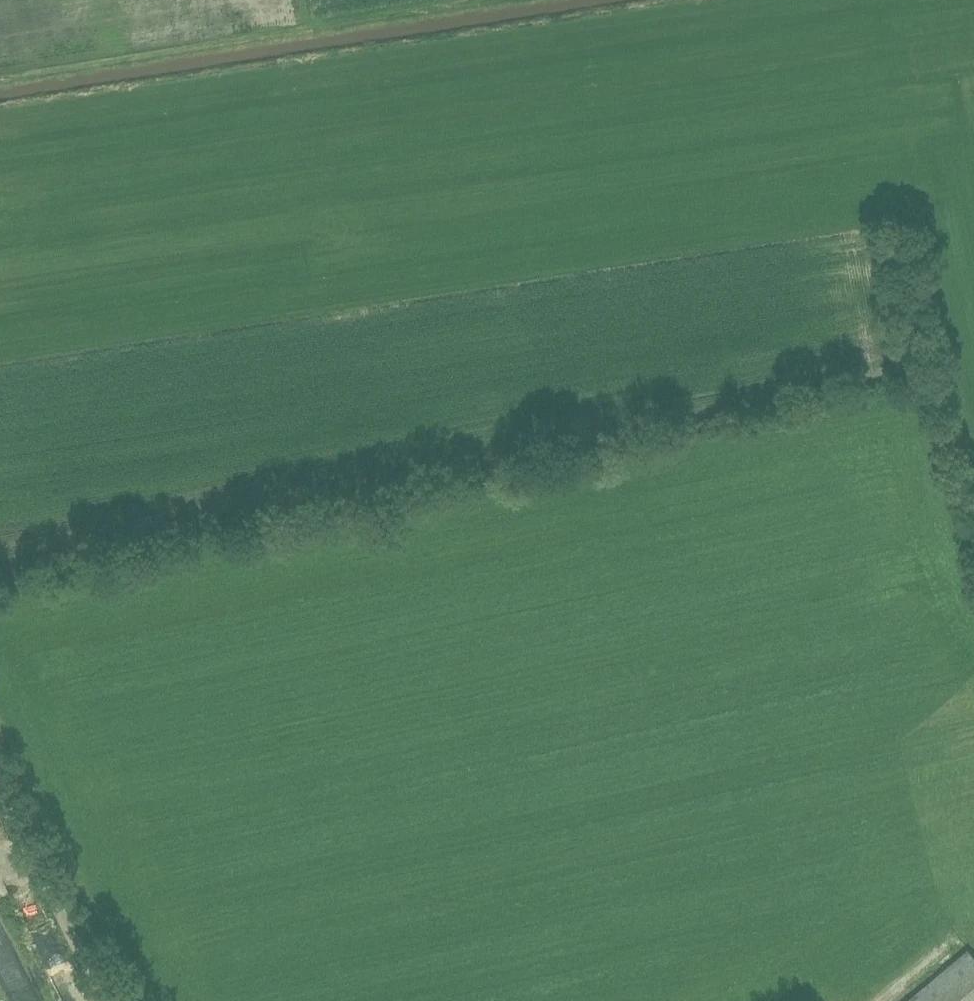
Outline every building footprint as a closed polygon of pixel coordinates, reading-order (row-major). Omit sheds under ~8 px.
[(969,951),(909,1000),(973,1000),(973,957),(969,951)]
